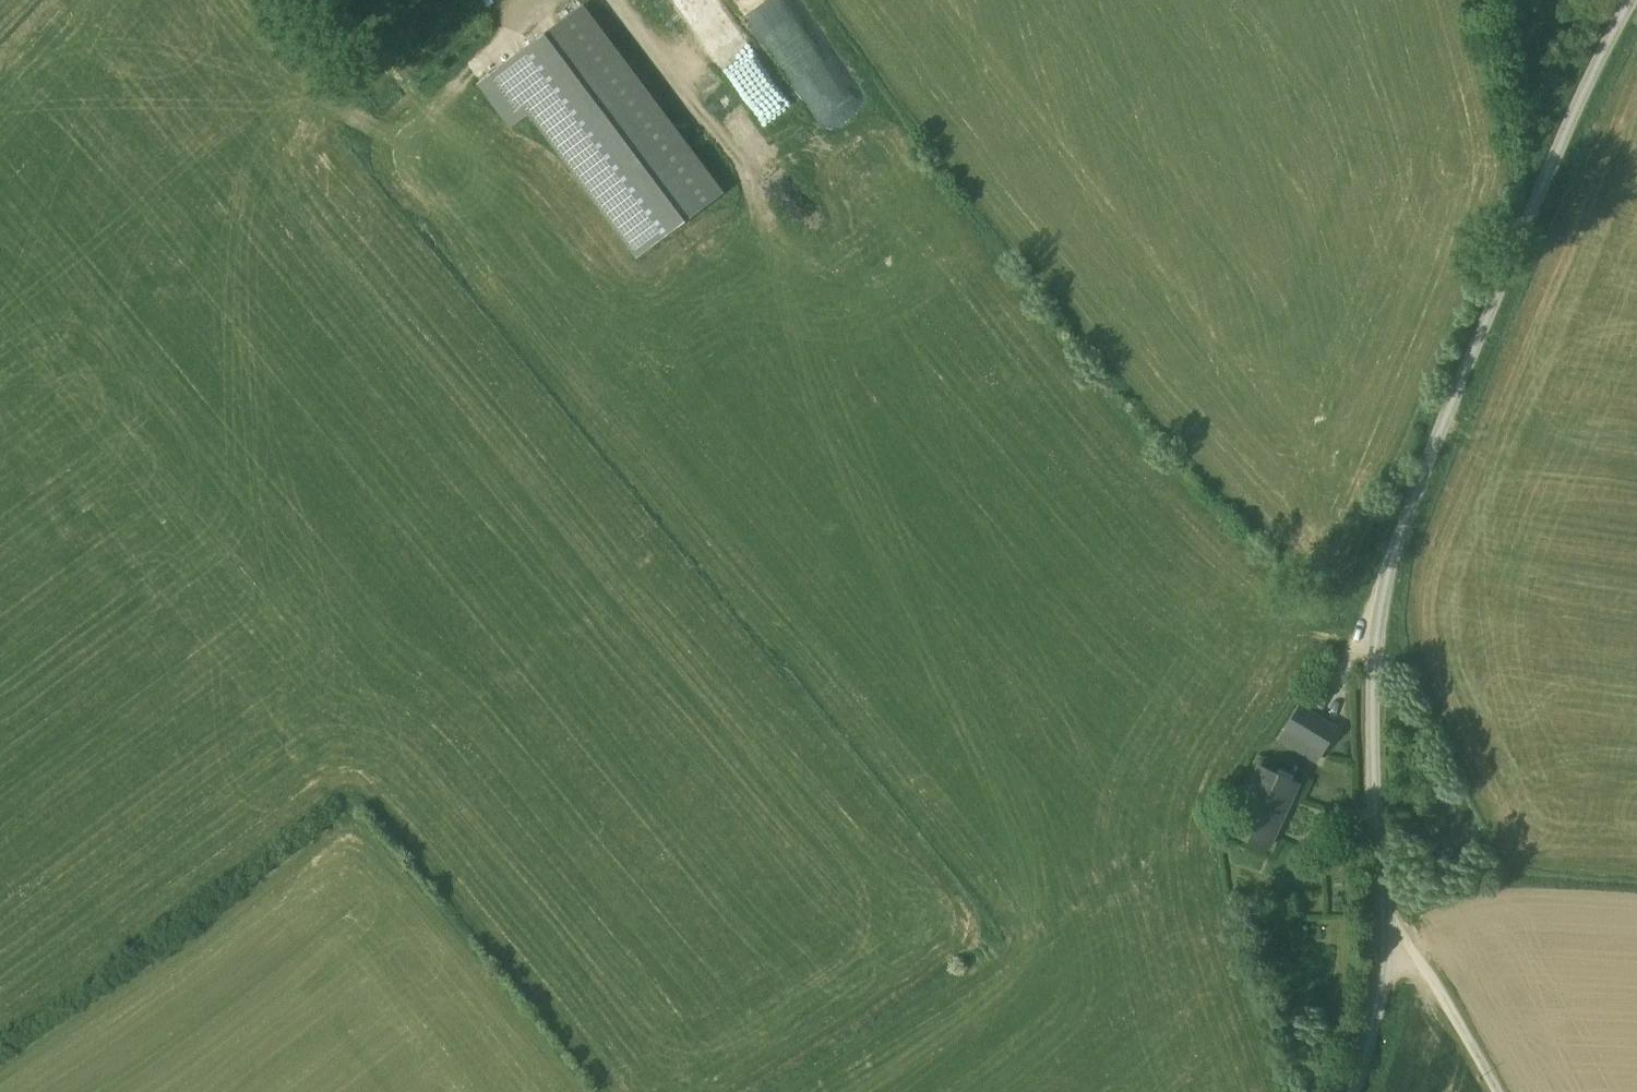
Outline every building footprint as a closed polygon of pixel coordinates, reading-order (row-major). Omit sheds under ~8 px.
[(584,3),(478,83),(512,128),(531,114),(638,256),(725,191),(584,3)] [(844,127),(861,156),(880,145),(837,72),(803,92),(824,128),(842,117),(847,126),(844,127)] [(1338,729),(1301,706),(1286,730),(1323,753),(1338,729)] [(1270,847),(1298,785),(1259,768),(1239,809),(1251,817),(1243,835),(1270,847)]
